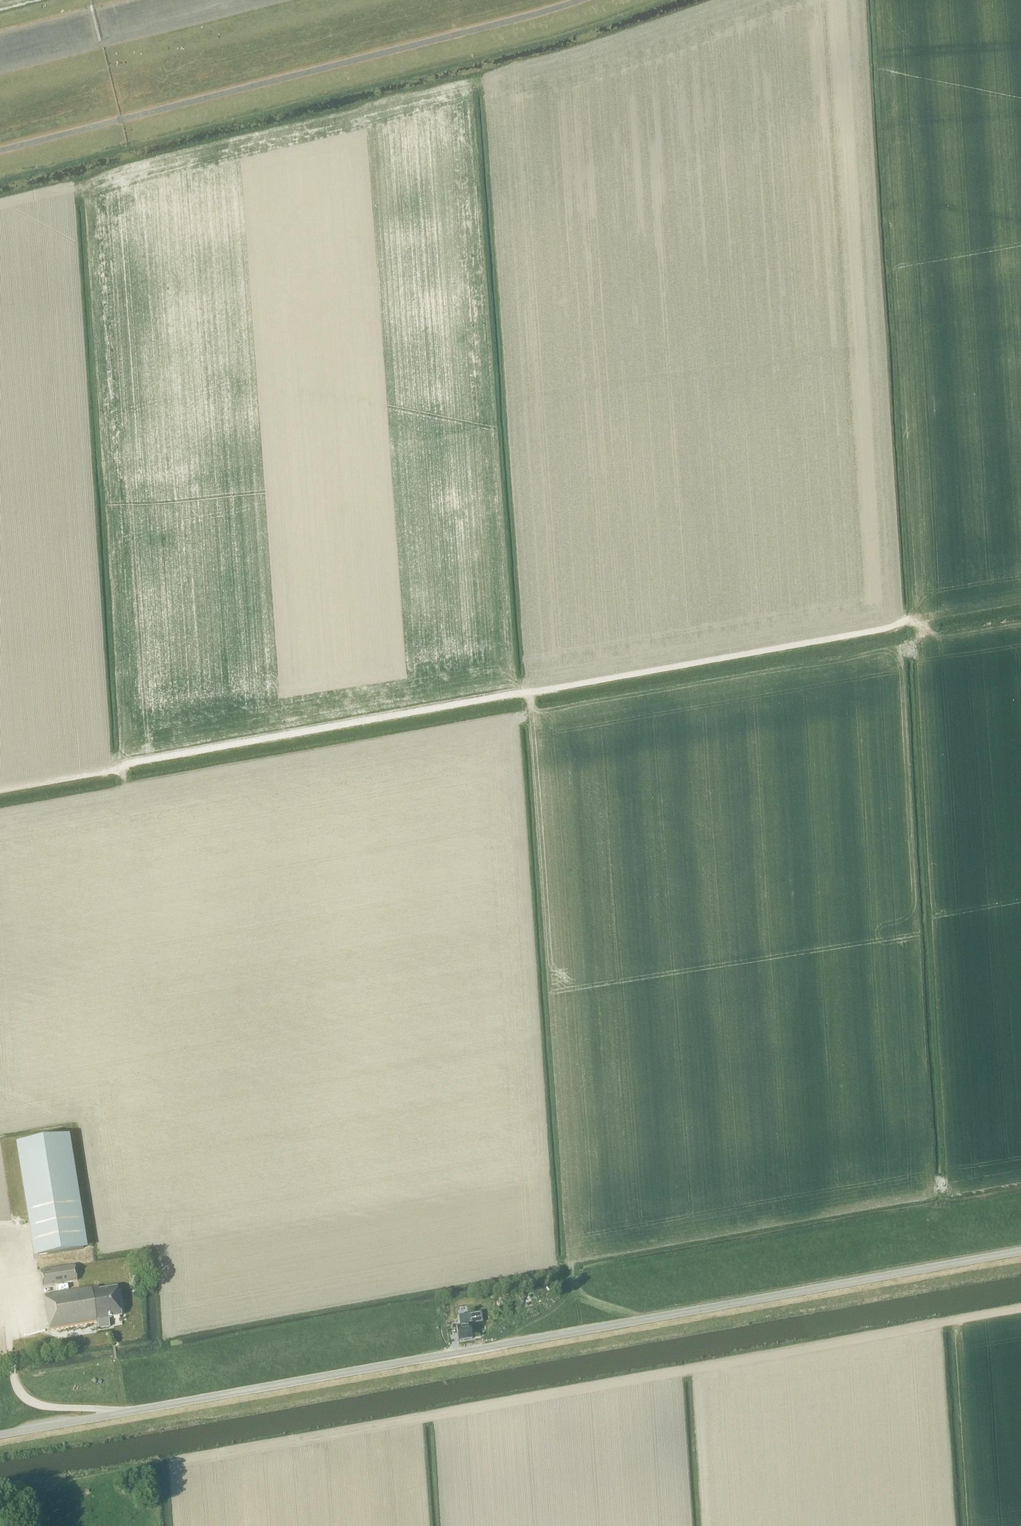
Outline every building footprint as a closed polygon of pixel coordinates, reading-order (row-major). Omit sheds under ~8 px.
[(16,1144),(34,1257),(88,1249),(69,1135),(16,1144)] [(42,1286),(77,1280),(75,1266),(40,1272),(42,1286)] [(108,1318),(121,1316),(117,1287),(99,1290),(98,1287),(44,1296),(50,1331),(97,1323),(98,1329),(109,1327),(109,1321),(108,1318)] [(460,1327),(456,1328),(458,1342),(459,1342),(472,1340),(470,1325),(483,1323),(481,1313),(459,1316),(460,1327)] [(511,1316),(497,1321),(500,1327),(513,1322),(511,1316)]
